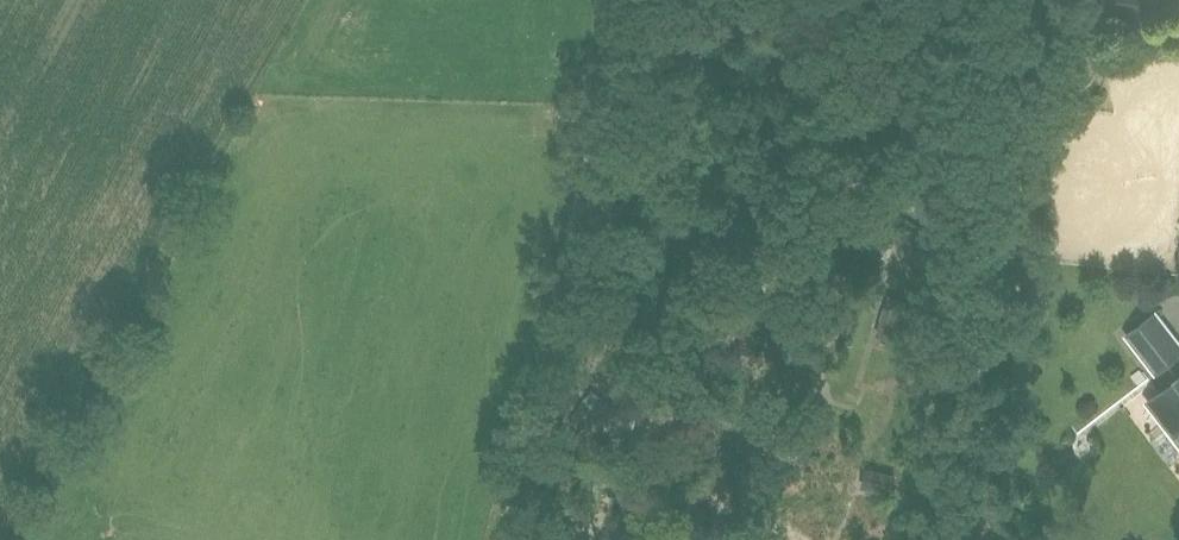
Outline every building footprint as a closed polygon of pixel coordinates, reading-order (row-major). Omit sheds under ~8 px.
[(1156,372),(1178,354),(1178,343),(1155,313),(1127,334),(1156,372)] [(1148,402),(1167,427),(1171,424),(1178,435),(1178,378),(1148,402)]
